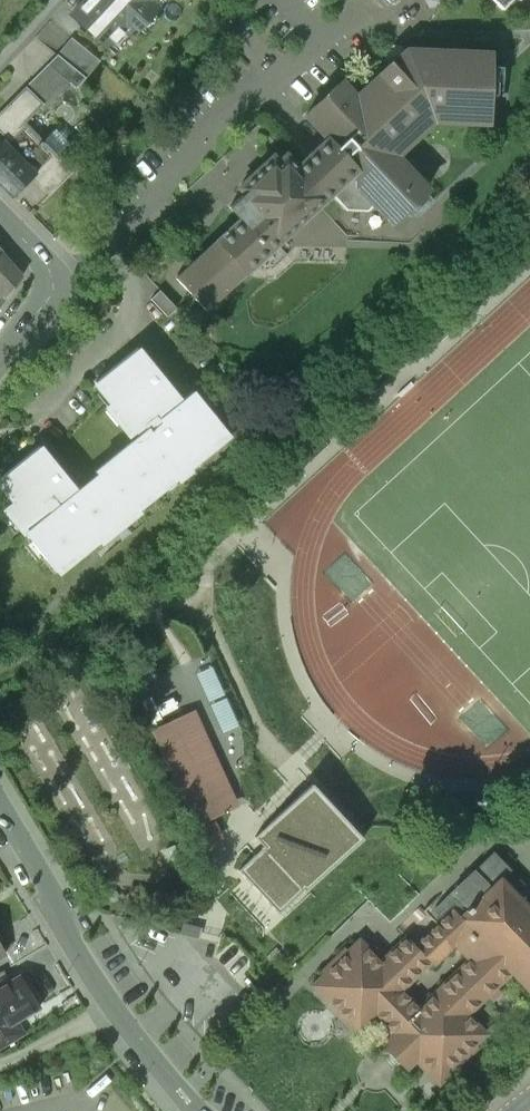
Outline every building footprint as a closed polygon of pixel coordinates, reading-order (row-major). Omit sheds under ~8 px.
[(71,15),(107,49),(126,28),(132,35),(157,7),(151,2),(152,0),(85,0),(71,15)] [(502,9),(509,0),(492,0),(502,9)] [(99,60),(71,37),(57,54),(85,77),(99,60)] [(379,74),(355,96),(342,81),(306,114),(327,138),(297,166),(285,153),(278,160),(272,154),(256,170),(239,185),(245,191),(228,206),(240,219),(176,277),(205,308),(332,191),(348,208),(369,209),(374,204),(390,221),(427,186),(397,153),(432,119),(486,122),(489,52),(407,48),(389,64),(388,63),(378,72),(379,74)] [(57,54),(24,87),(41,104),(40,106),(42,108),(67,82),(75,88),(85,77),(57,54)] [(0,112),(0,130),(6,136),(0,143),(0,183),(4,187),(12,195),(33,174),(41,182),(51,191),(72,170),(23,123),(40,106),(41,104),(24,87),(0,112)] [(0,251),(0,302),(21,276),(0,251)] [(159,289),(150,298),(167,316),(176,307),(159,289)] [(137,346),(95,382),(101,390),(105,386),(114,397),(106,404),(108,406),(112,403),(124,418),(120,421),(130,434),(137,428),(141,433),(120,450),(105,462),(95,471),(98,475),(78,491),(40,445),(0,478),(0,481),(5,487),(8,484),(18,496),(5,507),(59,572),(86,549),(84,547),(97,537),(101,541),(114,530),(111,525),(124,515),(127,519),(139,509),(134,503),(146,494),(149,498),(164,485),(161,482),(172,472),(177,478),(191,467),(187,462),(200,452),(202,454),(210,447),(207,443),(219,434),(222,437),(228,432),(194,390),(181,400),(137,346)] [(398,394),(402,398),(415,386),(411,382),(398,394)] [(147,655),(124,666),(135,687),(157,677),(147,655)] [(153,696),(142,701),(152,725),(163,720),(153,696)] [(196,712),(187,716),(229,809),(238,804),(196,712)] [(229,809),(187,716),(154,731),(206,844),(221,837),(211,817),(229,809)] [(256,837),(274,857),(266,866),(257,856),(240,869),(280,913),(370,836),(313,777),(288,801),(291,805),(256,837)] [(445,900),(440,895),(424,912),(438,926),(416,948),(415,948),(430,963),(433,966),(454,945),(470,961),(472,962),(487,947),(512,971),(529,990),(529,911),(500,881),(510,871),(493,854),(445,900)] [(373,899),(393,919),(432,881),(413,861),(373,899)] [(181,934),(200,939),(203,928),(200,927),(184,922),(181,934)] [(470,961),(420,1011),(401,992),(430,963),(415,948),(416,948),(407,939),(381,964),(359,943),(349,954),(347,952),(323,975),(326,977),(315,987),(359,1032),(375,1017),(393,1036),(384,1045),(396,1057),(408,1068),(417,1059),(441,1083),(476,1048),(474,1045),(485,1034),(467,1016),(486,996),(491,1001),(495,996),(500,992),(495,987),(512,971),(487,947),(472,962),(470,961)] [(0,973),(0,988),(11,982),(4,970),(0,973)] [(0,988),(0,1049),(25,1034),(18,1021),(39,1008),(20,976),(11,982),(0,988)]
